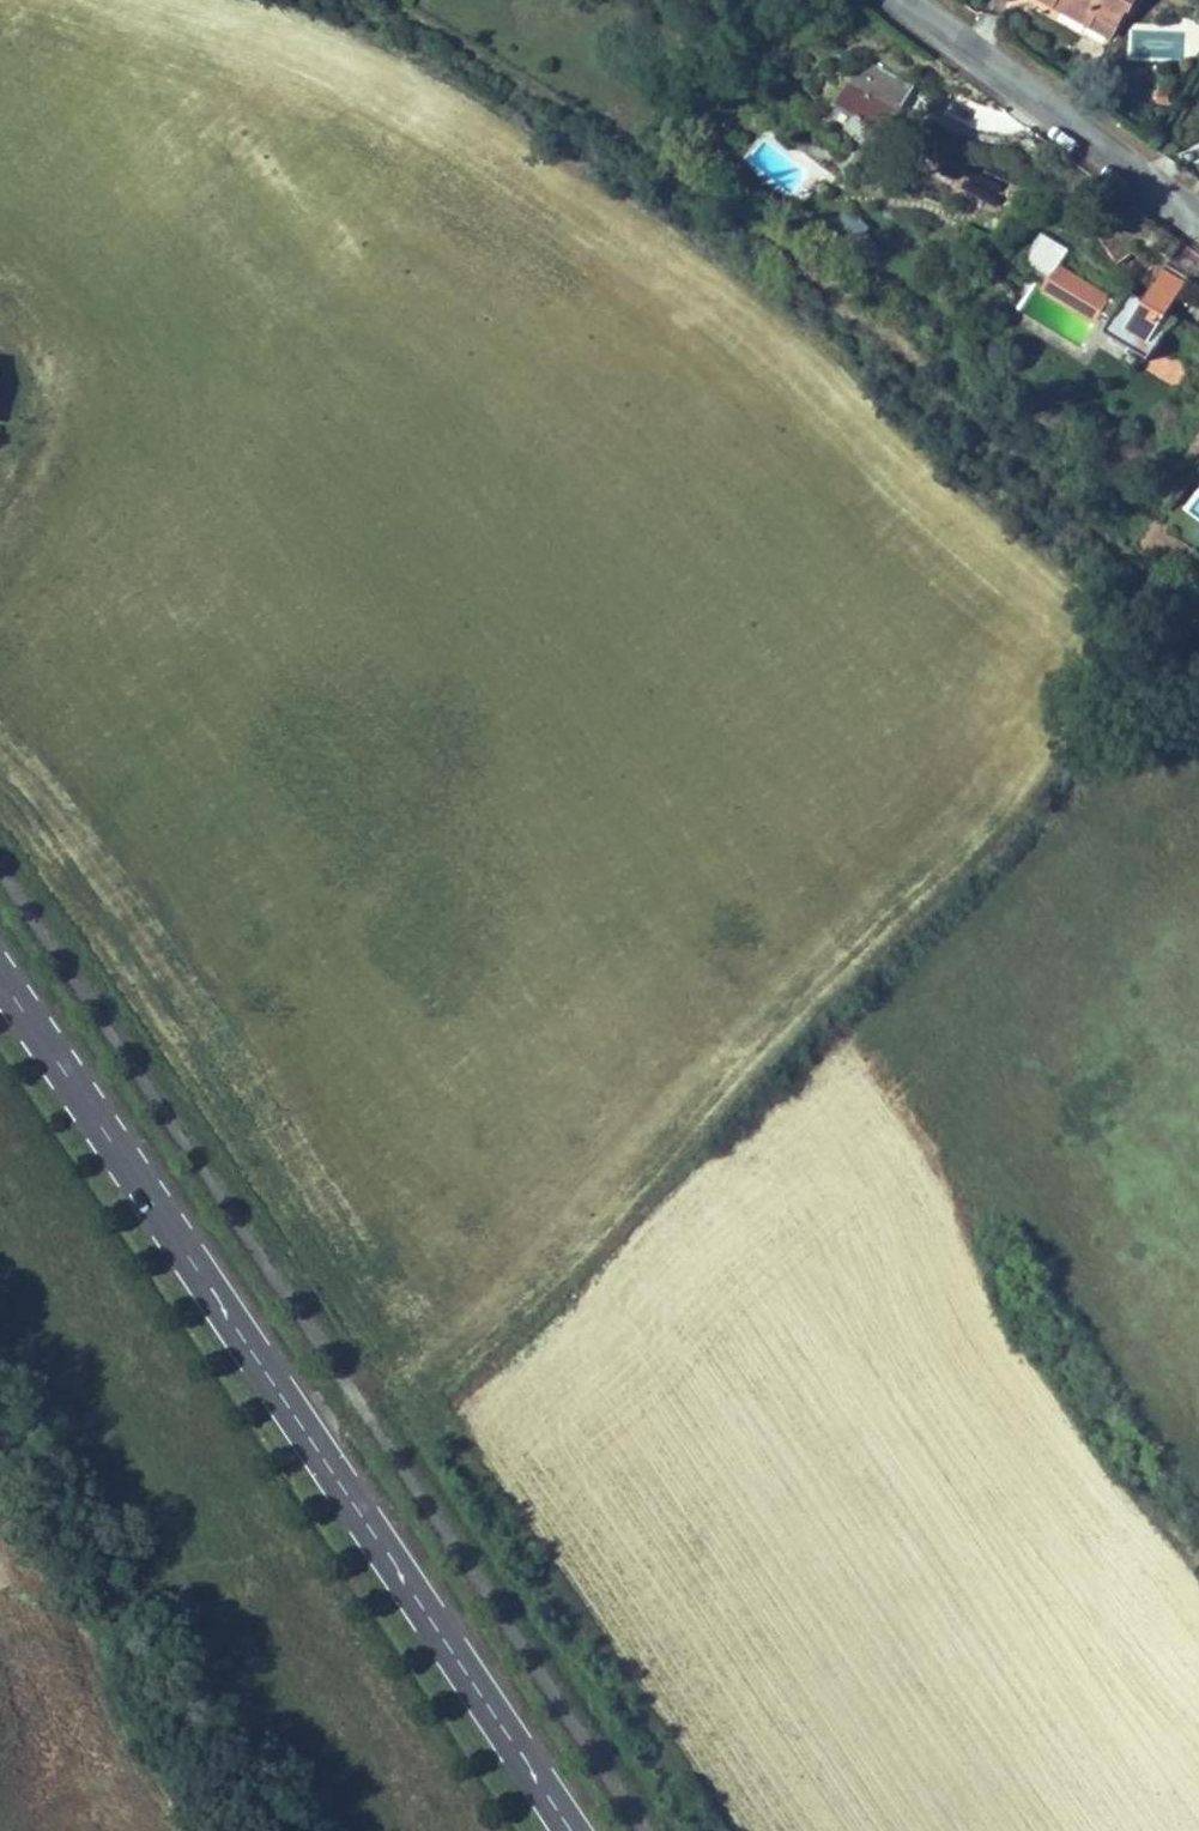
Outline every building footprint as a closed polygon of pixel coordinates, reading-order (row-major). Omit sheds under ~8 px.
[(1118,23),(1123,14),(1129,17),(1133,10),(1130,8),(1135,0),(1047,0),(1090,24),(1097,11),(1118,23)] [(1111,36),(1118,23),(1097,11),(1090,24),(1111,36)] [(865,57),(837,105),(888,135),(916,87),(865,57)] [(851,209),(842,219),(853,228),(862,218),(851,209)] [(1115,225),(1098,237),(1118,265),(1135,253),(1115,225)] [(1096,323),(1104,310),(1113,296),(1061,264),(1069,250),(1042,234),(1025,261),(1051,277),(1043,290),(1096,323)] [(1162,272),(1154,286),(1176,299),(1184,286),(1162,272)] [(1154,286),(1145,301),(1166,315),(1176,299),(1154,286)] [(1114,316),(1118,318),(1135,296),(1129,292),(1123,302),(1114,316)] [(1104,310),(1114,316),(1123,302),(1113,296),(1104,310)] [(1145,301),(1135,296),(1118,318),(1124,322),(1124,323),(1139,333),(1132,345),(1136,348),(1133,353),(1140,357),(1143,352),(1148,355),(1159,336),(1162,338),(1174,319),(1166,315),(1145,301)] [(1198,576),(1198,553),(1197,552),(1186,566),(1198,576)]
